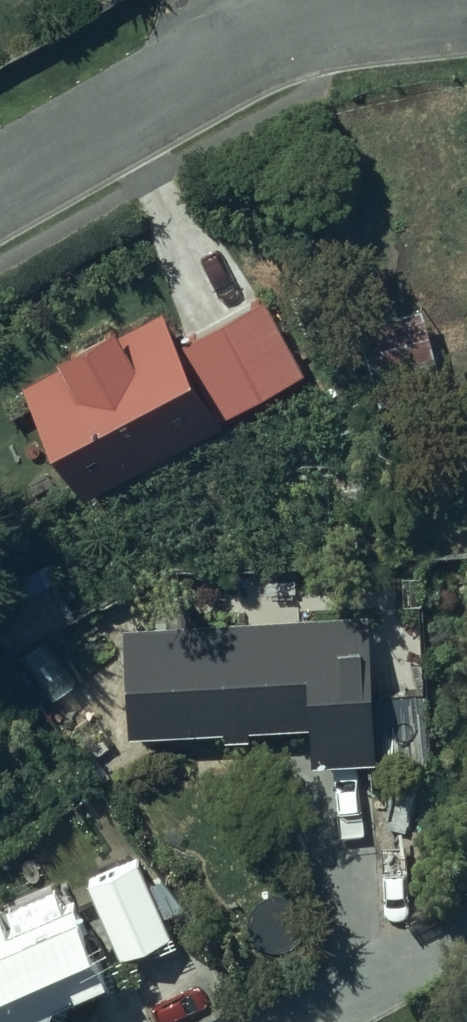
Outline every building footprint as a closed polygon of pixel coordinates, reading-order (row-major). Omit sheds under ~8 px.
[(67,354),(32,370),(83,484),(228,420),(222,406),(306,368),(271,291),(186,329),(173,299),(127,320),(120,304),(57,332),(67,354)] [(425,295),(358,315),(382,399),(450,380),(425,295)] [(77,610),(56,572),(0,602),(0,631),(9,647),(77,610)] [(373,605),(127,615),(132,726),(226,722),(227,735),(254,733),(254,718),(315,715),(316,755),(380,752),(380,758),(429,756),(426,686),(377,688),(373,605)] [(81,676),(47,633),(45,631),(9,660),(44,705),(81,676)] [(143,852),(88,873),(116,947),(171,926),(143,852)] [(117,969),(77,892),(65,899),(55,879),(10,902),(17,916),(8,921),(0,906),(0,1021),(15,1021),(117,969)]
